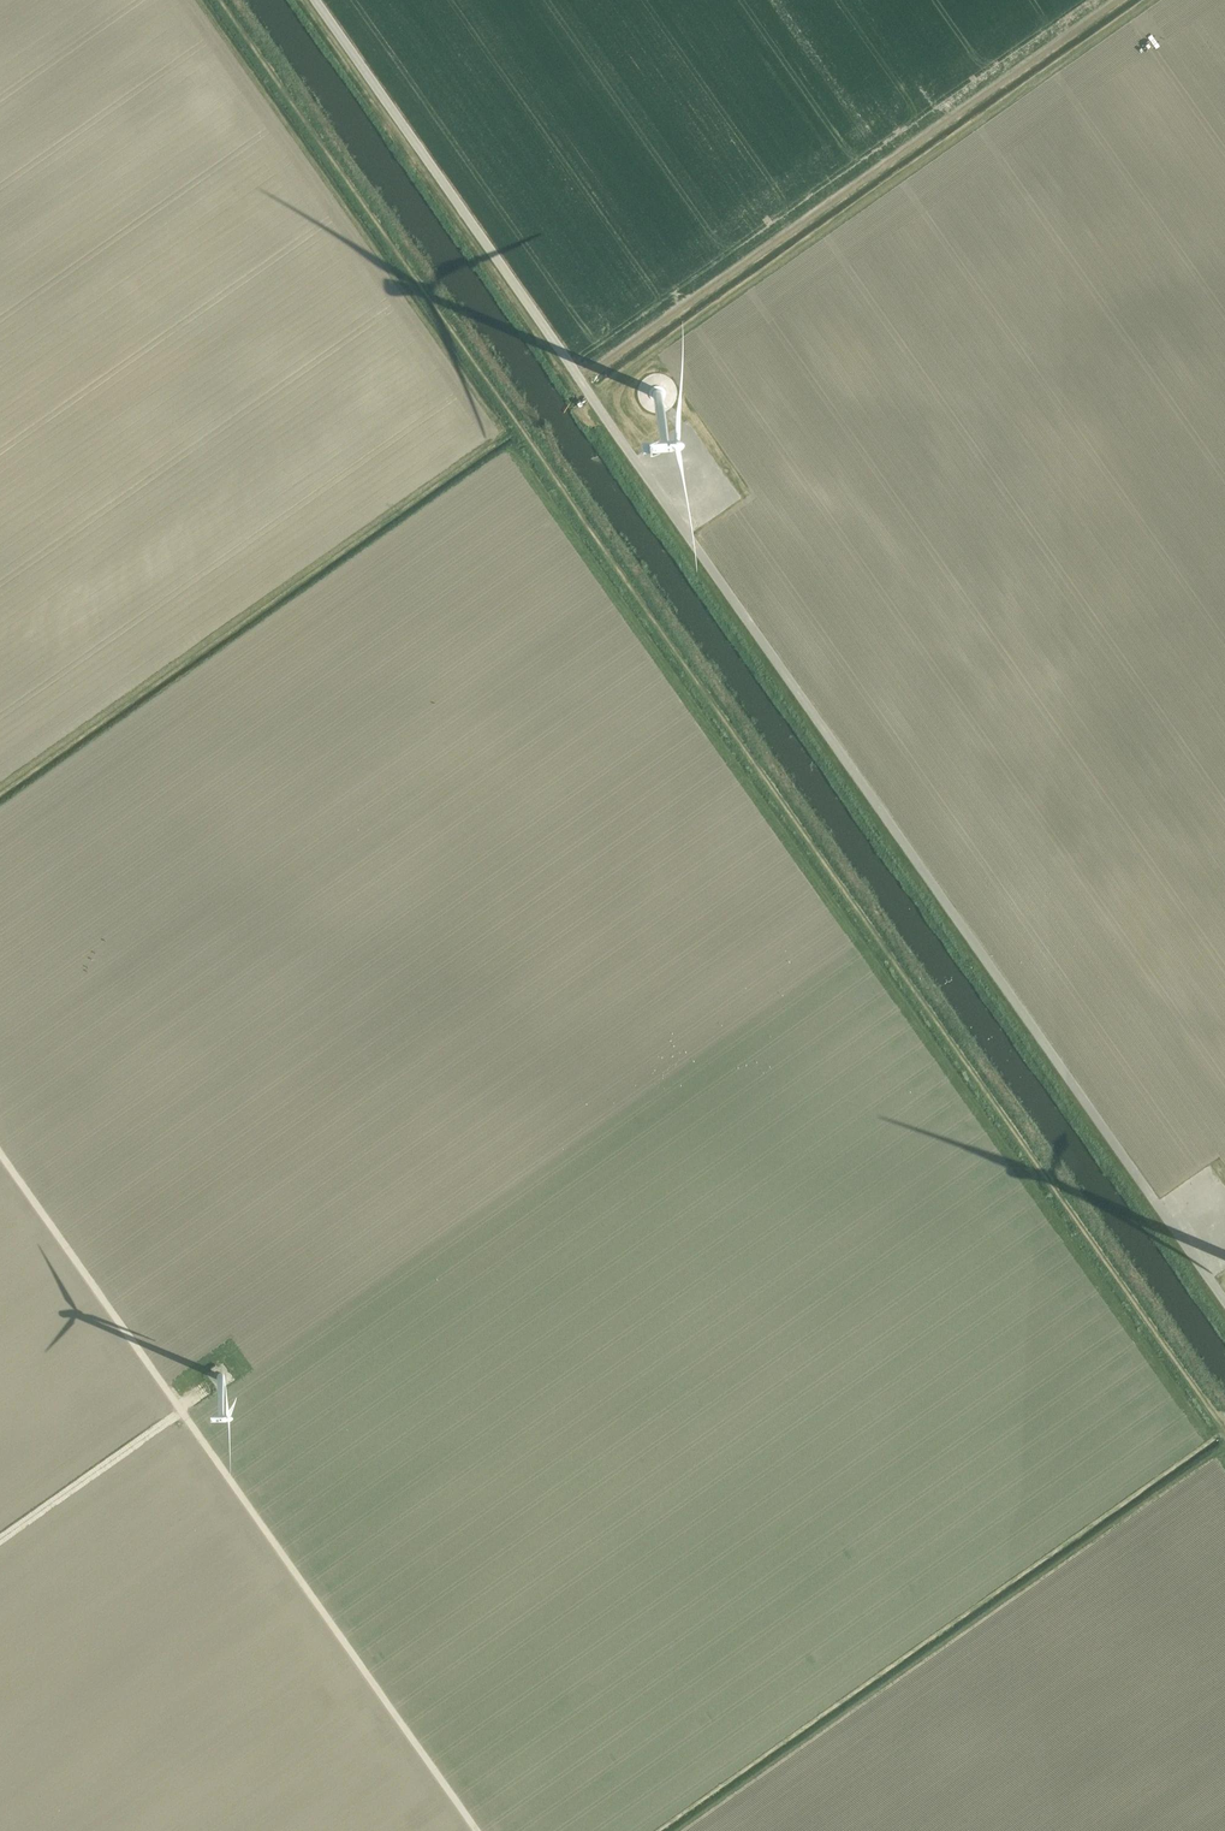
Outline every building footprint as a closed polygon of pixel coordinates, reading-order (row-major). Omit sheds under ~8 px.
[(652,393),(651,394),(652,395),(652,396),(652,397),(653,397),(654,398),(655,399),(656,399),(658,399),(659,399),(660,398),(661,397),(662,397),(662,396),(662,395),(662,394),(662,393),(662,392),(662,391),(661,390),(660,389),(659,389),(658,388),(657,388),(656,388),(655,389),(654,389),(653,390),(652,391),(652,392),(652,393)]
